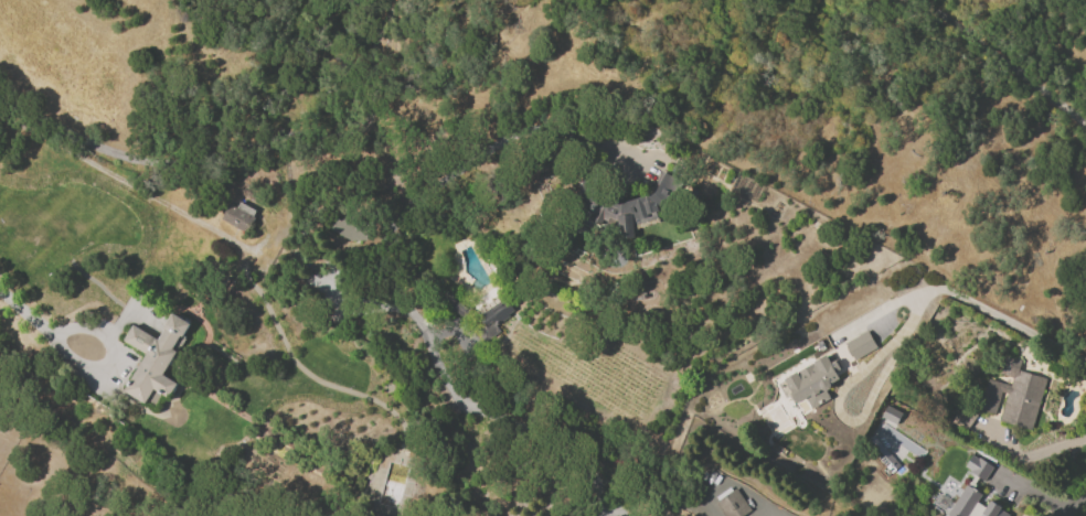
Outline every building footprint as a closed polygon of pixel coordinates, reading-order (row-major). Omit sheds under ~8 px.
[(668,203),(658,206),(657,204),(656,204),(658,211),(656,212),(658,218),(632,226),(634,237),(618,238),(617,222),(609,217),(607,222),(604,219),(600,225),(589,219),(600,201),(606,204),(610,197),(621,203),(650,194),(662,171),(679,180),(668,203)] [(221,218),(228,204),(236,208),(241,202),(256,211),(253,217),(255,218),(246,234),(221,218)] [(330,228),(336,219),(341,222),(342,218),(353,224),(351,227),(358,232),(352,241),(330,228)] [(504,292),(510,301),(509,302),(514,311),(509,314),(511,316),(497,326),(500,331),(485,341),(469,318),(500,298),(499,295),(504,292)] [(467,309),(460,318),(444,305),(450,297),(467,309)] [(124,390),(146,355),(124,341),(134,324),(158,340),(164,329),(162,326),(171,312),(190,324),(182,336),(180,335),(172,348),(178,352),(163,375),(178,384),(168,398),(155,389),(146,404),(124,390)] [(844,344),(867,331),(877,347),(854,361),(844,344)] [(840,378),(830,384),(831,388),(826,391),(830,399),(803,415),(795,401),(792,402),(789,397),(786,399),(778,385),(781,383),(780,381),(797,372),(797,373),(813,363),(812,363),(826,355),(830,363),(835,359),(841,369),(835,372),(840,378)] [(1032,430),(1000,421),(1008,394),(1001,393),(996,415),(979,410),(988,379),(1010,386),(1012,378),(1001,375),(1005,356),(1021,359),(1018,370),(1046,379),(1032,430)] [(952,424),(968,429),(975,408),(959,403),(952,424)] [(879,420),(895,425),(900,411),(884,406),(879,420)] [(897,467),(880,440),(871,446),(888,473),(897,467)] [(984,480),(992,466),(970,454),(963,468),(984,480)] [(1010,514),(1009,515),(958,515),(951,512),(955,506),(936,494),(948,476),(970,491),(972,488),(989,499),(990,496),(1000,503),(999,506),(1010,514)] [(750,509),(742,515),(724,515),(715,503),(718,501),(716,497),(731,487),(733,491),(736,488),(750,509)]
